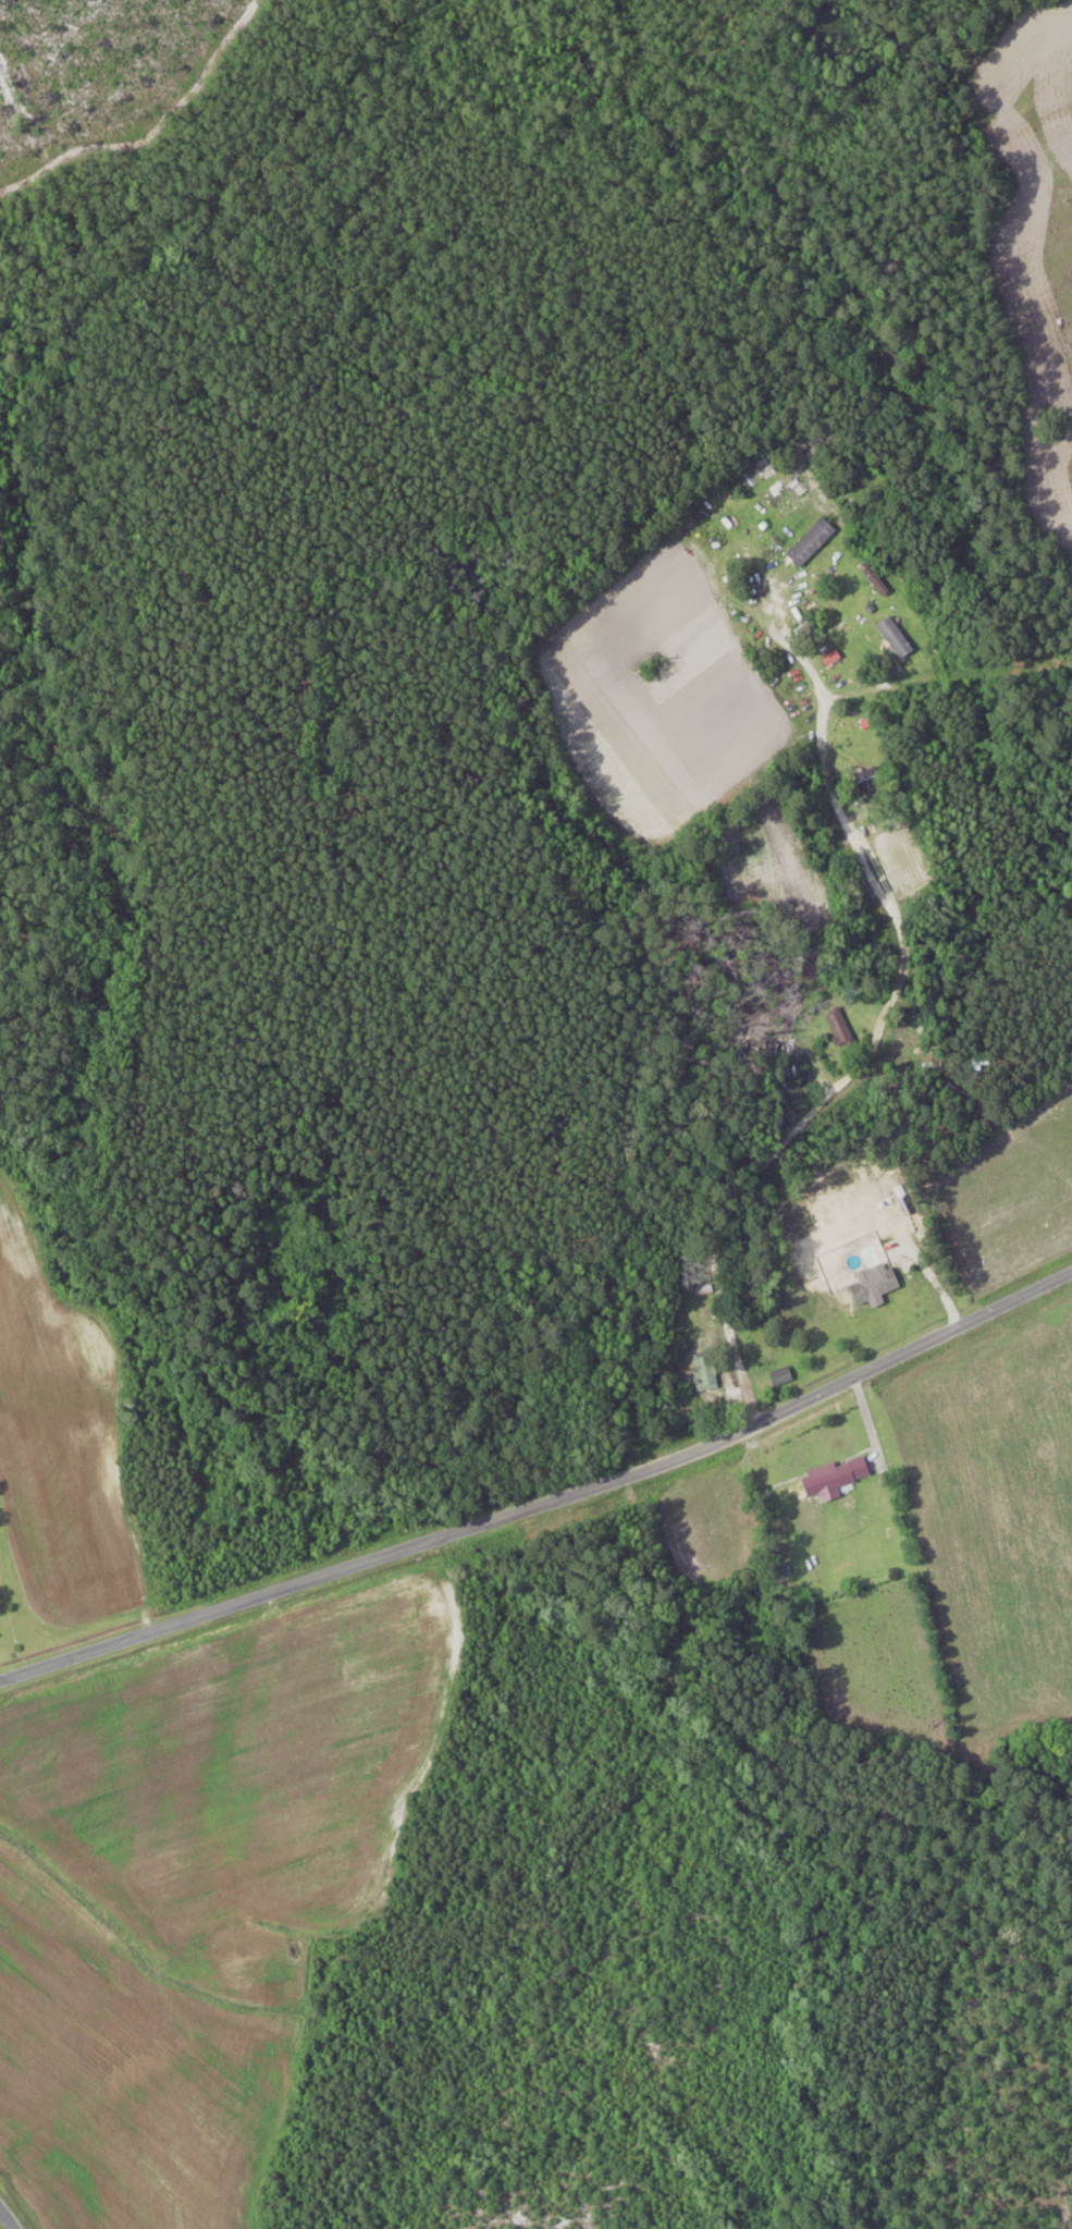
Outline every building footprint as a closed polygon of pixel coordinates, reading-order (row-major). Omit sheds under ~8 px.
[(802,567),(840,529),(825,515),(787,553),(802,567)] [(878,625),(902,660),(917,649),(893,615),(878,625)] [(881,784),(877,767),(859,771),(863,789),(881,784)] [(857,1043),(842,1007),(826,1013),(842,1050),(857,1043)] [(689,1328),(690,1341),(702,1340),(702,1328),(689,1328)] [(696,1389),(719,1389),(719,1353),(696,1353),(696,1389)] [(770,1373),(775,1387),(795,1380),(790,1366),(770,1373)] [(839,1486),(874,1476),(868,1455),(803,1474),(809,1498),(823,1494),(825,1502),(842,1497),(839,1486)]
